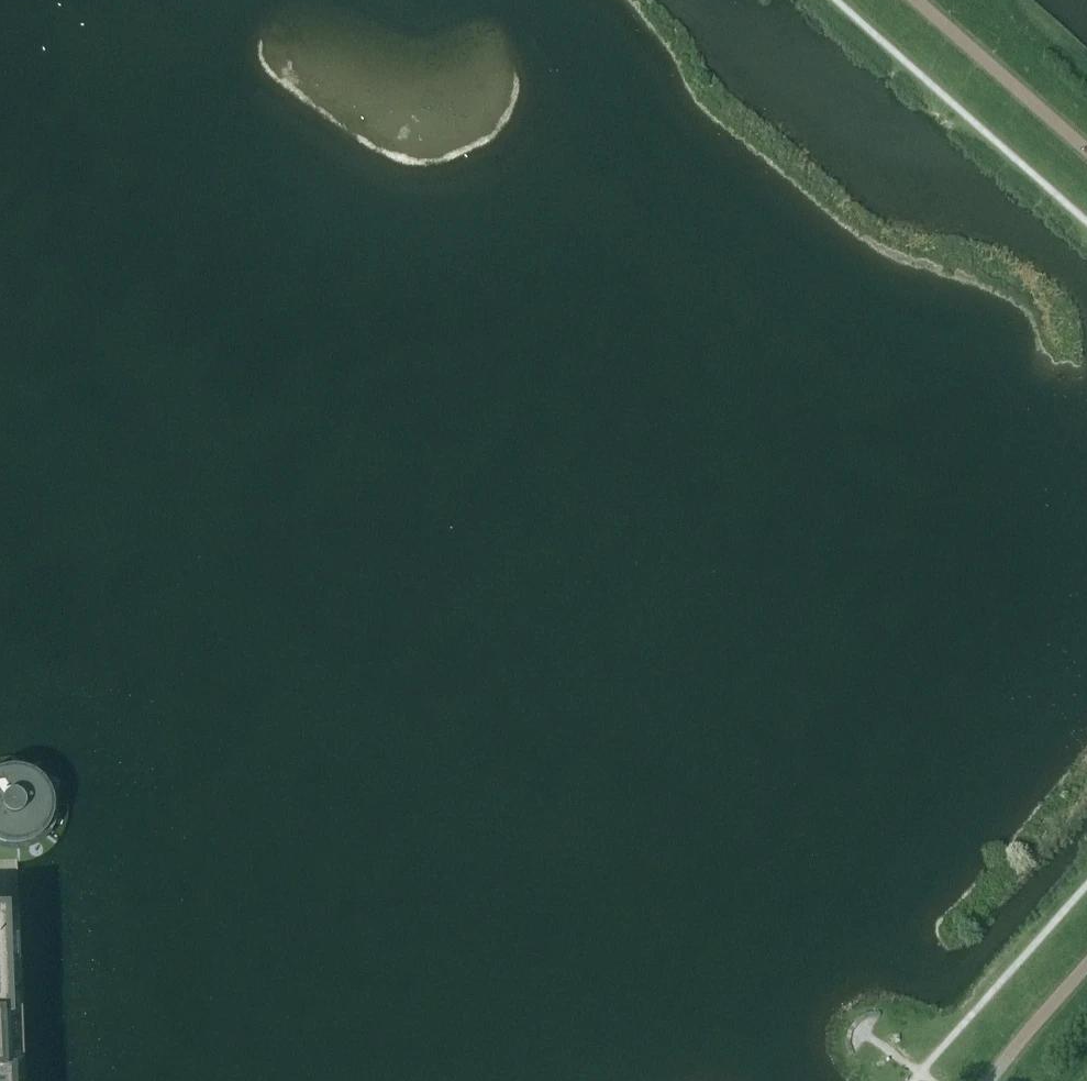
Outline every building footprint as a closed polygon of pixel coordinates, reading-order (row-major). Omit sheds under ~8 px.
[(9,772),(8,772),(0,774),(0,846),(1,846),(8,848),(16,848),(25,847),(32,844),(39,840),(45,834),(50,827),(52,819),(53,811),(53,802),(50,794),(46,787),(40,781),(33,776),(26,773),(17,771),(9,772)] [(19,918),(0,919),(0,1080),(25,1080),(19,918)]
